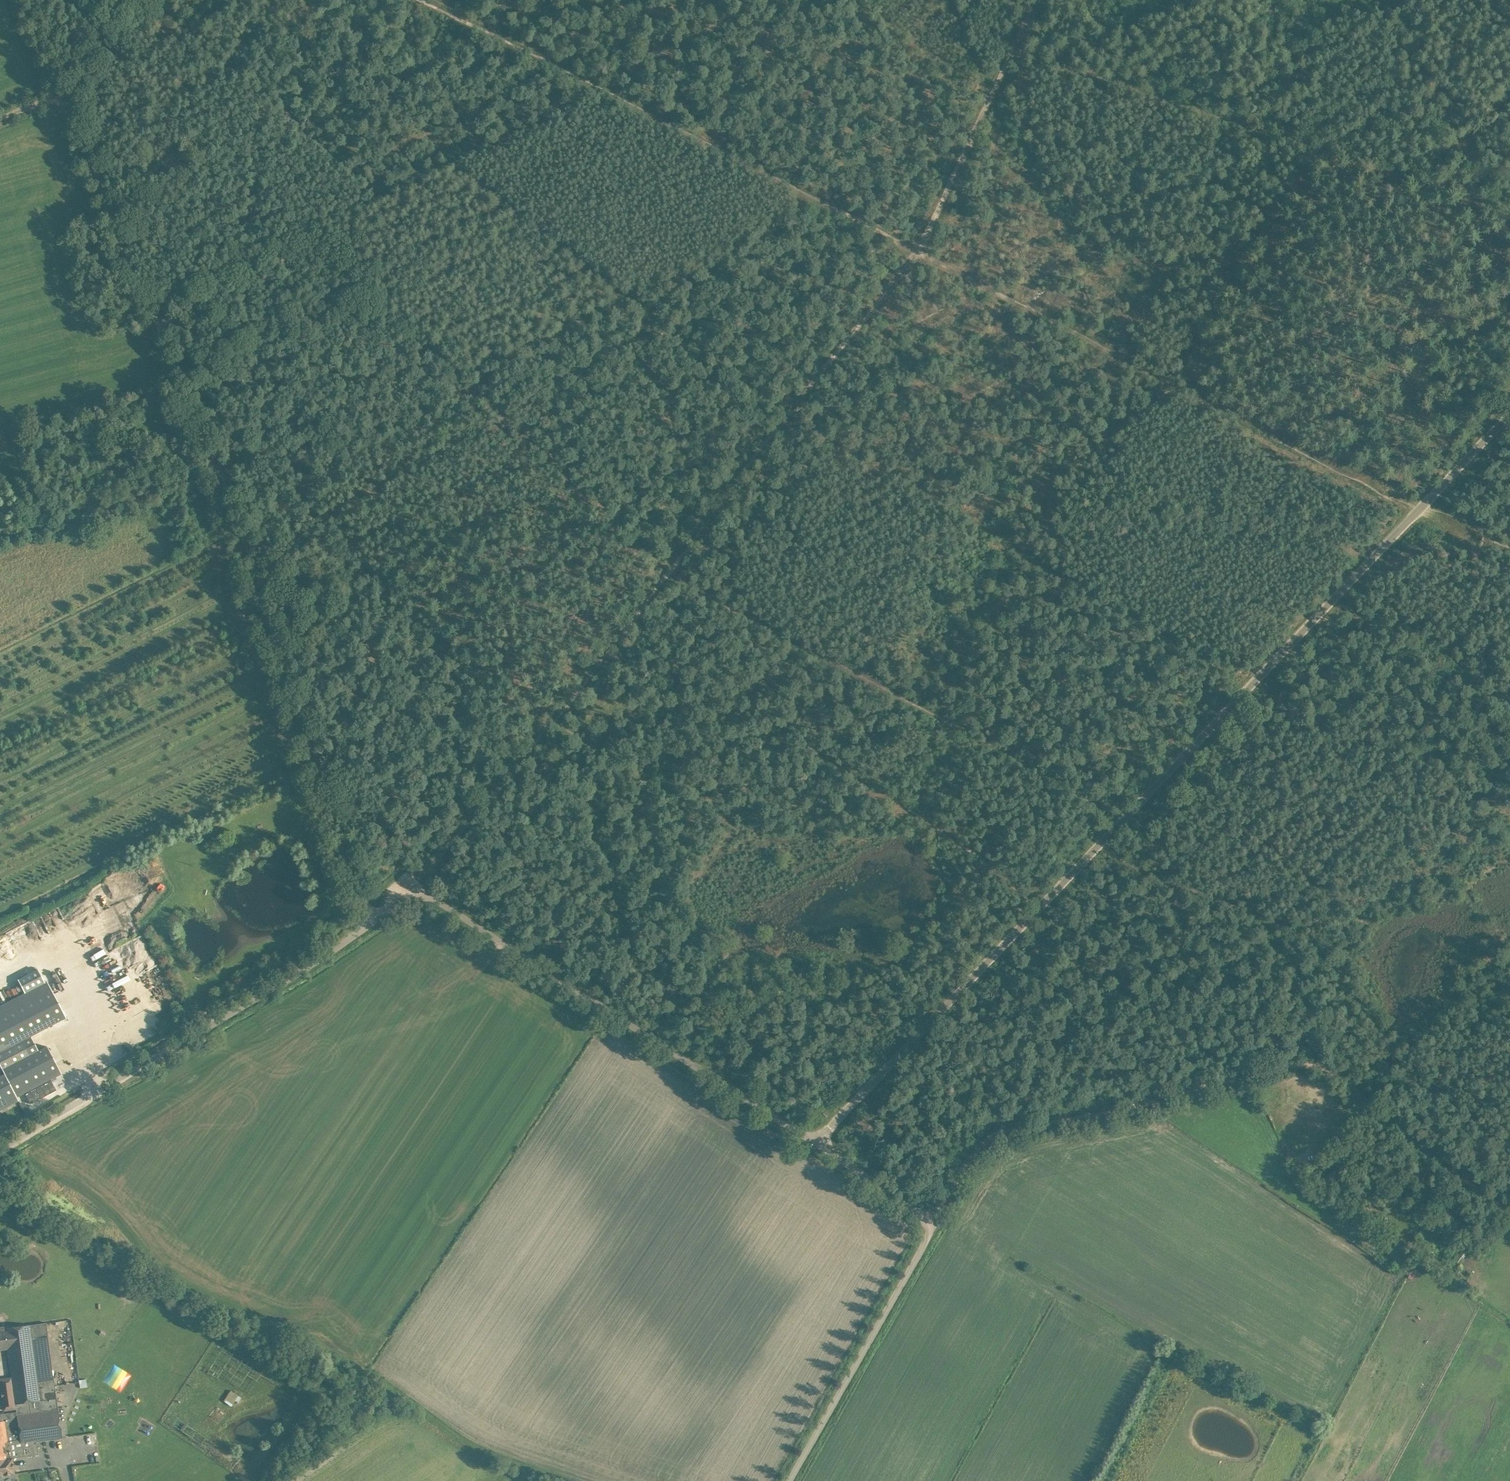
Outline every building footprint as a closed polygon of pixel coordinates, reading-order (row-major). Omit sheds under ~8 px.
[(132,957),(146,953),(142,939),(128,943),(132,957)] [(104,979),(105,984),(116,980),(115,975),(104,979)] [(162,977),(151,982),(153,988),(164,983),(162,977)] [(0,1076),(0,1110),(18,1100),(17,1097),(62,1073),(47,1046),(38,1051),(30,1055),(22,1040),(30,1036),(66,1017),(47,981),(0,1006),(0,1065),(5,1074),(0,1076)] [(131,982),(111,992),(113,997),(134,987),(131,982)] [(141,1017),(125,1024),(127,1029),(143,1022),(141,1017)] [(21,1184),(29,1171),(19,1166),(11,1178),(21,1184)] [(1471,1258),(1460,1250),(1453,1260),(1463,1268),(1471,1258)] [(127,1277),(122,1285),(140,1297),(145,1288),(127,1277)] [(46,1323),(46,1322),(30,1324),(5,1328),(5,1330),(0,1330),(0,1350),(8,1349),(12,1379),(16,1412),(1,1414),(0,1414),(0,1476),(15,1474),(12,1458),(38,1455),(36,1441),(62,1438),(56,1391),(54,1391),(53,1380),(38,1382),(32,1338),(48,1336),(46,1323)] [(106,1381),(123,1388),(127,1378),(110,1371),(106,1381)] [(78,1378),(53,1380),(54,1391),(56,1391),(62,1438),(70,1438),(68,1419),(80,1390),(78,1378)] [(0,1381),(0,1405),(1,1414),(16,1412),(12,1379),(0,1381)] [(231,1389),(222,1398),(229,1405),(238,1396),(231,1389)] [(207,1416),(202,1423),(214,1431),(219,1424),(207,1416)]
